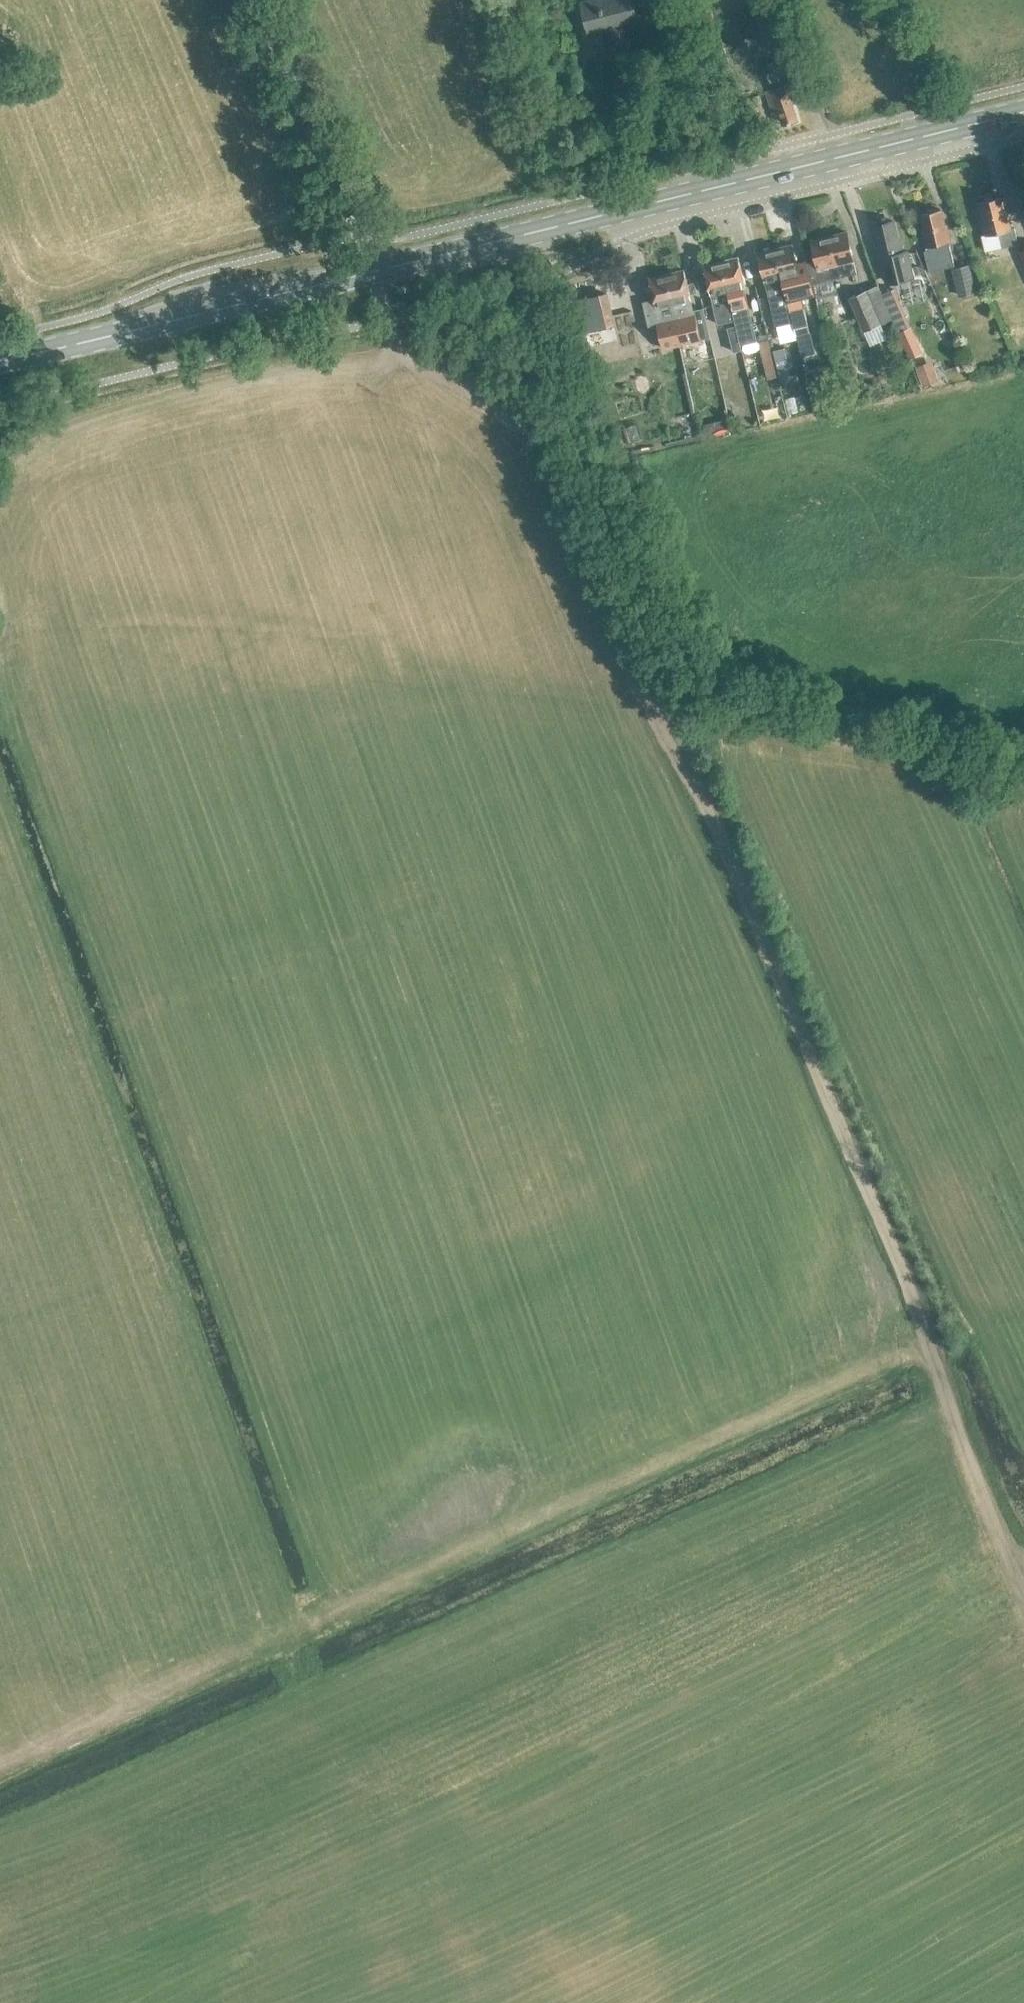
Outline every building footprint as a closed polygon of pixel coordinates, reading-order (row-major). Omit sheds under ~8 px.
[(633,0),(586,0),(581,1),(589,34),(638,22),(633,0)] [(799,63),(785,31),(770,37),(784,70),(799,63)] [(762,36),(750,40),(755,55),(767,51),(762,36)] [(793,83),(766,91),(775,121),(780,118),(782,125),(798,120),(791,98),(797,96),(793,83)] [(1010,228),(1003,196),(992,199),(990,198),(984,199),(982,201),(978,202),(986,234),(998,231),(1002,247),(1018,243),(1014,227),(1010,228)] [(945,230),(940,209),(921,213),(925,229),(923,230),(928,249),(924,250),(929,271),(954,265),(948,241),(949,241),(947,229),(945,230)] [(898,241),(894,220),(875,224),(879,240),(876,241),(880,256),(884,255),(889,280),(913,275),(906,249),(903,249),(900,240),(898,241)] [(816,260),(807,263),(812,284),(815,297),(836,292),(833,279),(833,278),(856,272),(853,260),(846,231),(812,239),(816,260)] [(775,248),(791,317),(792,321),(793,320),(796,335),(811,331),(797,273),(799,272),(792,243),(775,248)] [(775,325),(792,321),(791,317),(775,248),(757,252),(775,325)] [(738,256),(722,260),(735,320),(736,325),(739,335),(755,331),(743,286),(745,285),(738,256)] [(722,260),(703,264),(710,293),(717,324),(735,320),(722,260)] [(952,268),(959,296),(976,291),(970,263),(952,268)] [(666,273),(683,344),(710,338),(703,308),(693,310),(690,298),(684,269),(666,273)] [(663,349),(683,344),(666,273),(649,277),(654,299),(642,302),(650,334),(659,332),(663,349)] [(880,323),(866,290),(849,297),(864,330),(880,323)] [(736,325),(727,327),(733,351),(742,349),(739,335),(737,330),(736,325)] [(768,339),(758,342),(767,379),(777,376),(768,339)] [(784,347),(773,350),(780,382),(792,379),(784,347)] [(627,400),(616,404),(621,418),(632,415),(627,400)] [(728,419),(702,425),(705,436),(730,430),(728,419)]
